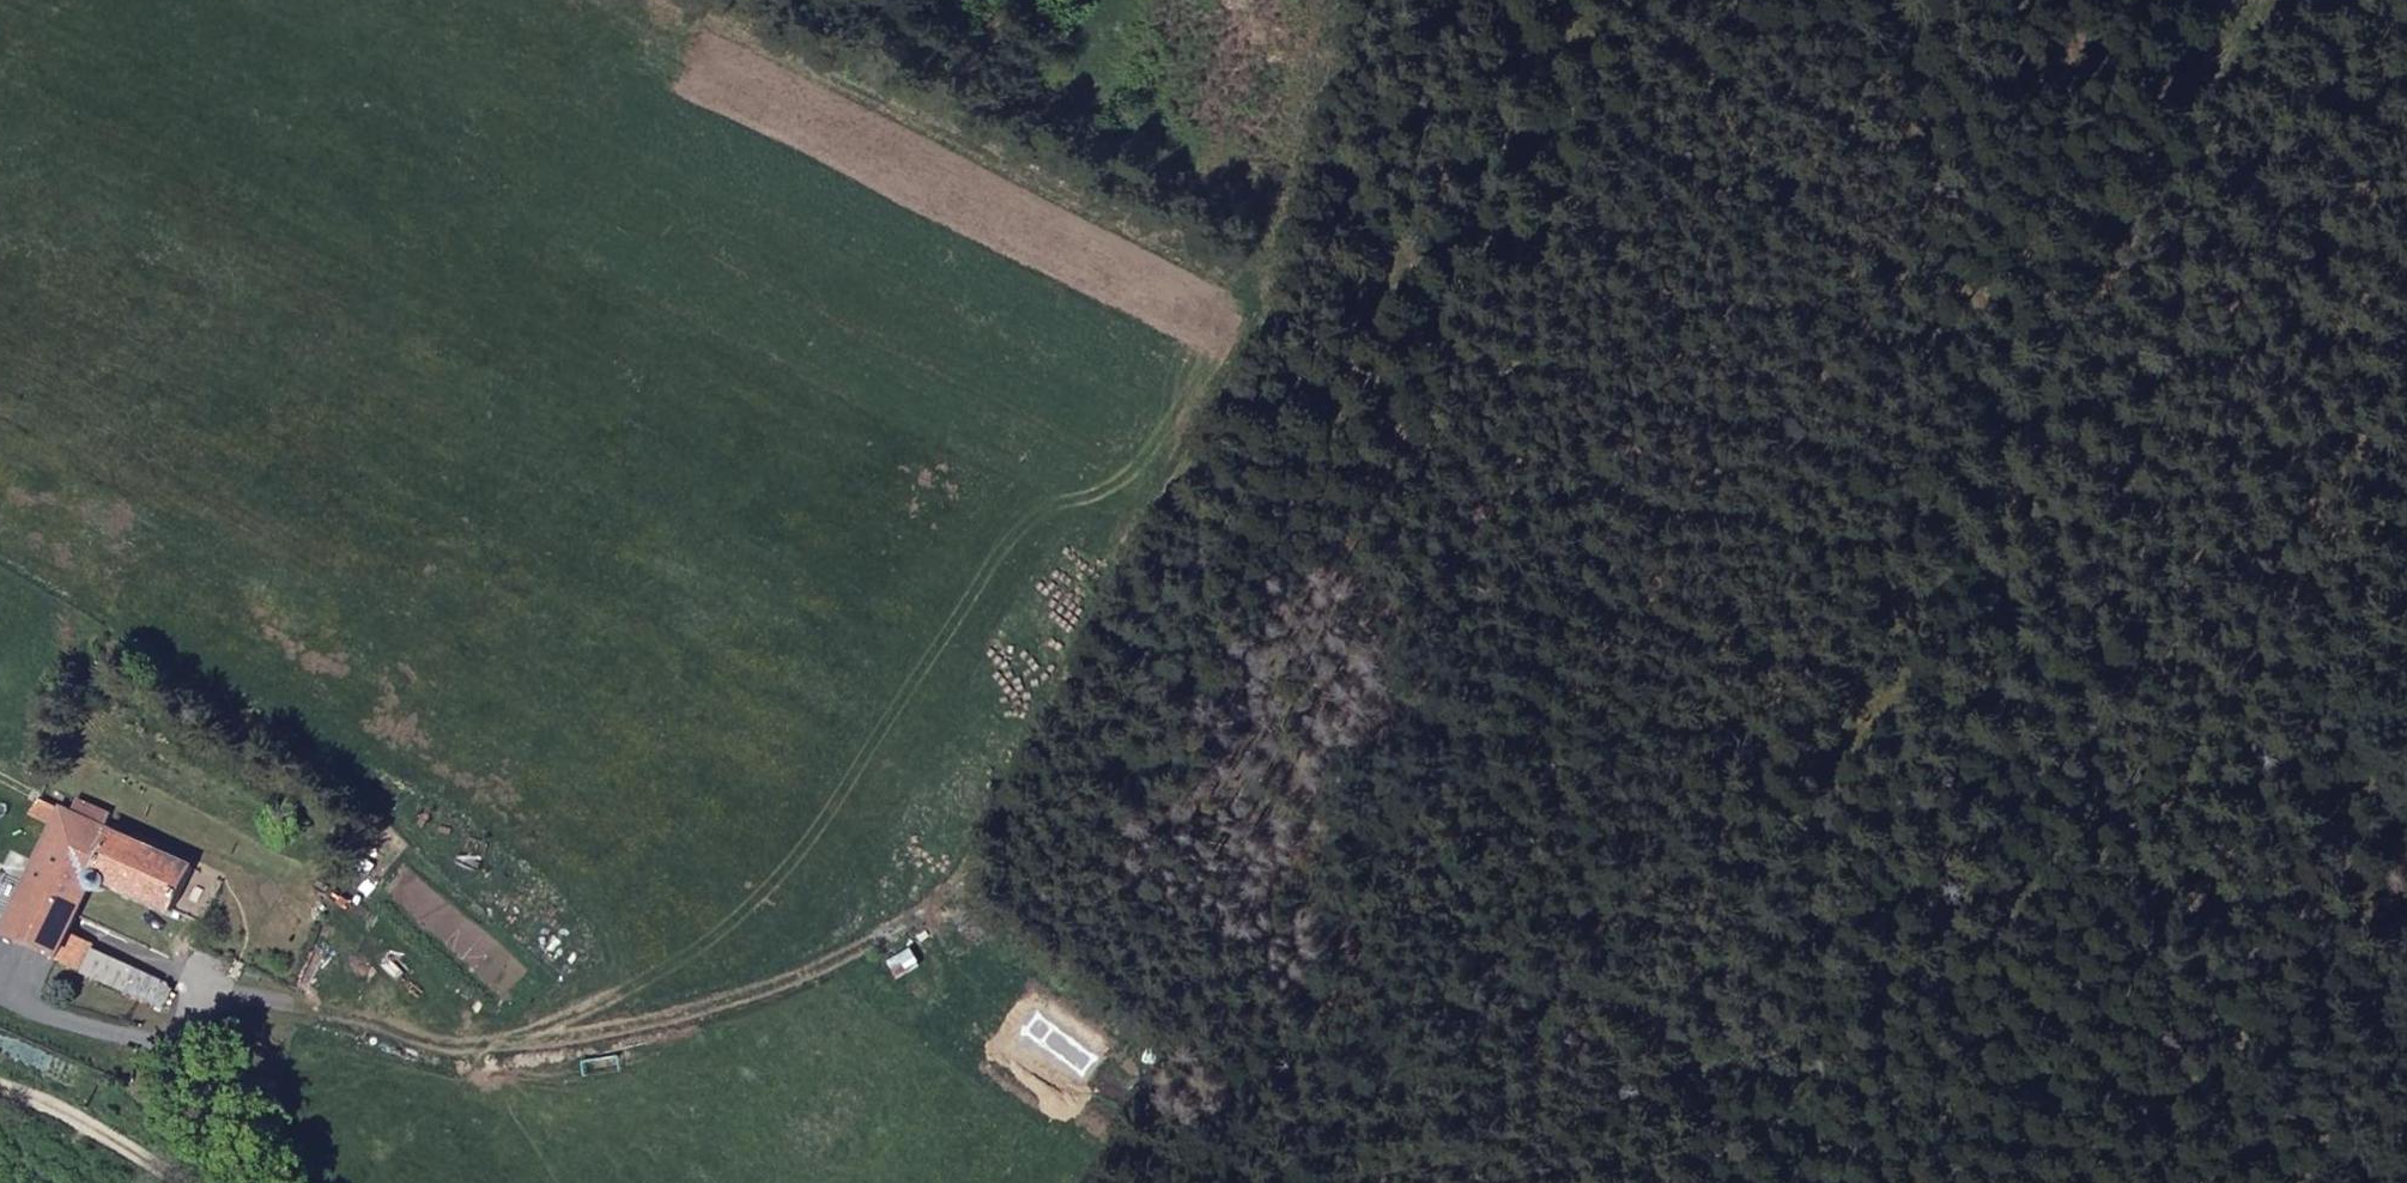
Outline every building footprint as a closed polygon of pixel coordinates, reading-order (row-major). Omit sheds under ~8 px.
[(88,878),(168,912),(192,864),(104,825),(109,813),(75,798),(70,809),(57,803),(0,924),(0,935),(54,959),(66,932),(88,878)] [(203,923),(227,875),(196,859),(172,908),(203,923)] [(92,944),(66,932),(54,959),(79,971),(90,947),(92,944)] [(173,985),(90,947),(79,971),(135,996),(162,1009),(173,985)]
